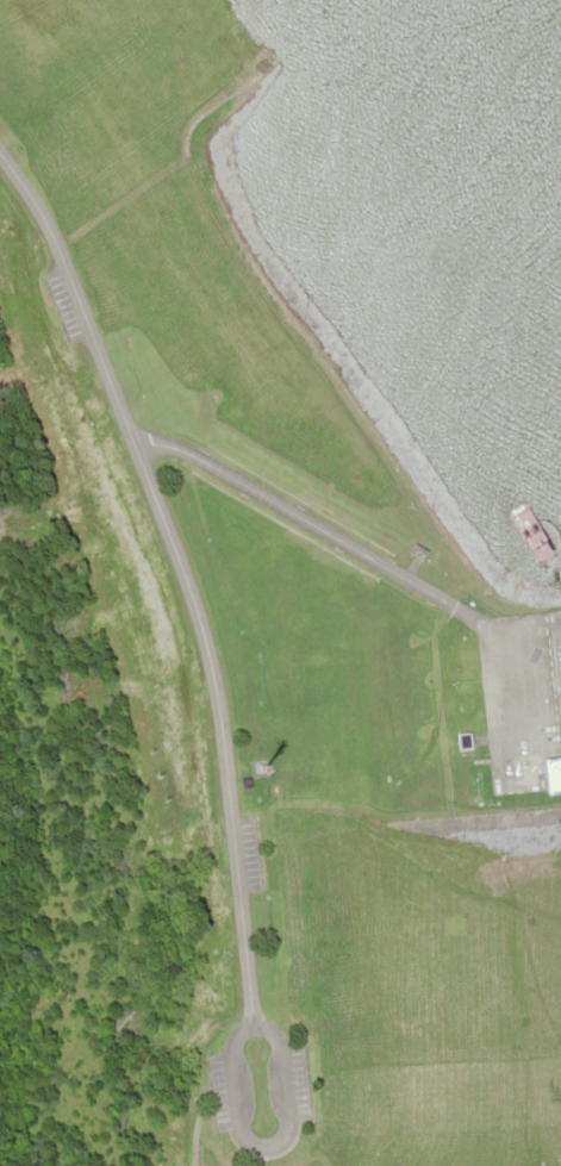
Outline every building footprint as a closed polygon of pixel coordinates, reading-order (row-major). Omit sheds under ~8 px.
[(459,733),(461,747),(472,745),(470,731),(459,733)] [(560,788),(560,755),(549,756),(550,788),(560,788)]
